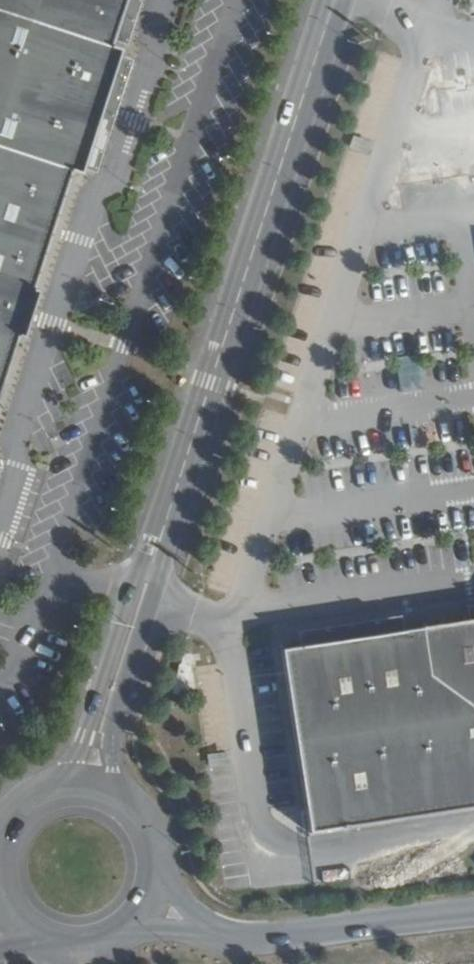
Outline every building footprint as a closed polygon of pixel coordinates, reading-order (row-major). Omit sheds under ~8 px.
[(8,342),(12,343),(27,296),(23,295),(61,177),(71,180),(73,173),(111,59),(112,54),(103,51),(104,45),(119,0),(0,0),(0,365),(8,342)] [(104,45),(119,50),(135,0),(119,0),(104,45)] [(125,64),(111,59),(73,173),(87,178),(125,64)] [(458,628),(473,626),(473,610),(455,613),(458,628)] [(286,637),(289,653),(296,652),(303,647),(307,644),(318,639),(325,637),(332,635),(341,633),(357,633),(368,635),(378,637),(385,639),(393,638),(390,623),(286,637)] [(458,628),(393,638),(385,639),(378,637),(368,635),(357,633),(341,633),(332,635),(325,637),(318,639),(307,644),(303,647),(296,652),(289,653),(270,656),(297,841),(473,815),(473,626),(458,628)]
